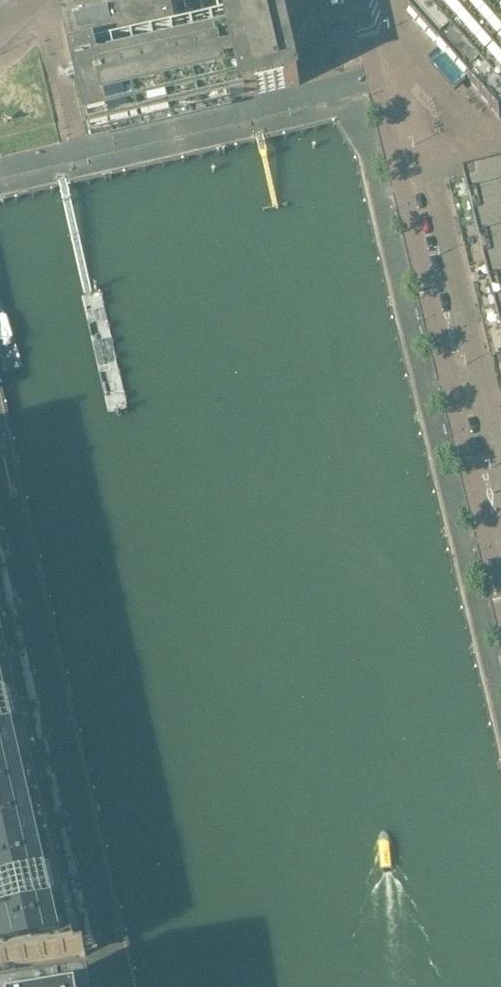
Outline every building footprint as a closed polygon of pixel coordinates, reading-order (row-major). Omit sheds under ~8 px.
[(62,22),(64,23),(72,58),(94,53),(177,33),(170,6),(195,0),(87,0),(62,22)] [(279,0),(229,0),(233,20),(281,8),(279,0)] [(409,17),(441,54),(429,65),(455,95),(468,84),(500,120),(500,119),(500,0),(428,0),(409,17)] [(281,8),(233,20),(226,22),(230,40),(98,71),(94,53),(72,58),(76,76),(89,136),(299,86),(281,8)] [(464,179),(448,183),(490,358),(500,356),(500,170),(464,179)] [(0,581),(0,970),(86,957),(0,581)]
